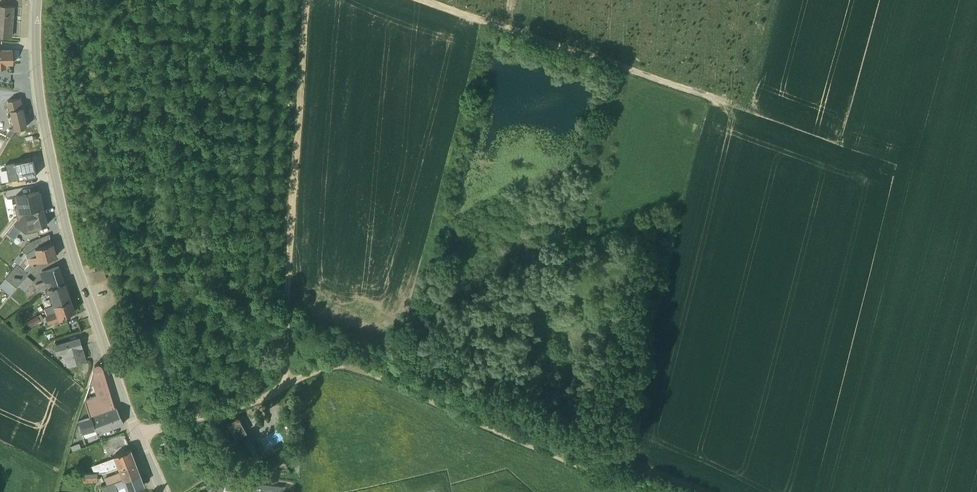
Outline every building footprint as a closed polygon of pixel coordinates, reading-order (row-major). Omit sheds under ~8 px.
[(11,35),(13,6),(0,5),(0,35),(11,35)] [(11,49),(0,48),(0,67),(5,67),(5,64),(12,62),(11,49)] [(7,100),(14,129),(26,126),(19,97),(7,100)] [(5,163),(9,181),(36,175),(33,160),(32,158),(5,163)] [(25,212),(42,207),(39,191),(16,195),(18,207),(15,208),(18,220),(25,212)] [(18,220),(14,225),(25,233),(37,231),(36,228),(47,225),(42,207),(25,212),(18,220)] [(52,243),(49,234),(28,243),(21,250),(22,251),(14,261),(28,274),(34,267),(32,263),(55,257),(52,243)] [(0,284),(0,287),(10,295),(28,274),(17,264),(0,284)] [(35,285),(37,292),(64,283),(58,266),(39,273),(42,282),(35,285)] [(92,272),(96,283),(108,279),(104,268),(92,272)] [(18,286),(24,291),(33,281),(27,276),(18,286)] [(64,283),(44,290),(46,295),(49,294),(53,305),(69,299),(64,283)] [(74,312),(69,299),(53,305),(44,308),(47,315),(45,316),(48,323),(66,317),(65,315),(74,312)] [(40,321),(37,315),(26,322),(29,327),(40,321)] [(79,337),(53,345),(56,355),(62,353),(66,366),(86,361),(79,337)] [(102,366),(100,364),(97,363),(94,364),(89,385),(92,384),(96,396),(84,400),(89,417),(78,420),(84,438),(97,434),(123,423),(117,408),(116,407),(114,408),(102,366)] [(240,416),(226,423),(235,438),(243,433),(244,434),(249,432),(240,416)] [(249,434),(241,439),(252,457),(262,451),(261,448),(258,449),(249,434)] [(92,469),(94,472),(105,472),(134,461),(130,449),(113,455),(113,457),(91,465),(92,469)] [(104,478),(107,484),(138,472),(134,461),(118,467),(119,472),(107,477),(104,478)] [(76,483),(97,482),(97,472),(76,473),(76,483)] [(103,491),(124,491),(143,484),(138,472),(101,486),(103,491)] [(220,473),(218,479),(227,481),(229,475),(220,473)]
